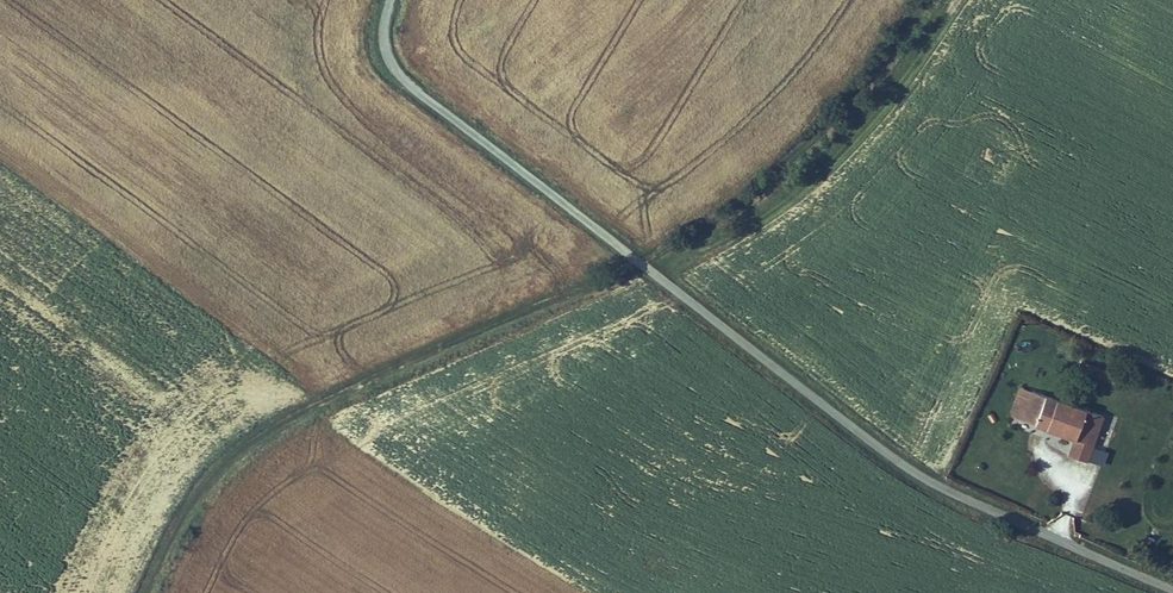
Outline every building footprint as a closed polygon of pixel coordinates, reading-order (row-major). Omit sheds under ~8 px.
[(1030,341),(1018,342),(1018,350),(1030,349),(1030,341)] [(1115,377),(1080,365),(1078,371),(1112,383),(1115,377)] [(1017,388),(1008,414),(1021,418),(1029,392),(1017,388)] [(1101,417),(1029,392),(1021,418),(1019,424),(1064,439),(1059,454),(1085,463),(1101,417)]
